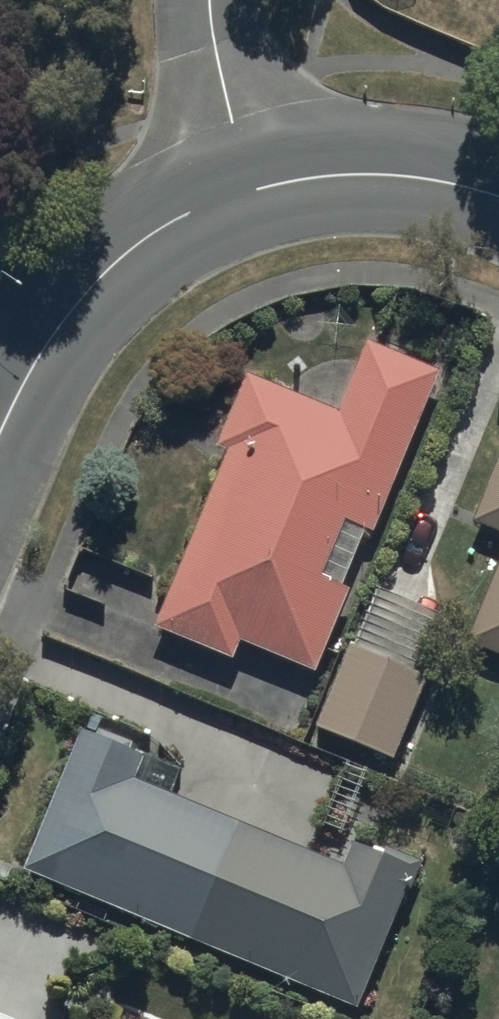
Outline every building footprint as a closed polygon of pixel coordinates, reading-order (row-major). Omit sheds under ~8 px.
[(215,441),(226,446),(157,619),(231,648),(238,630),(316,661),(348,580),(340,577),(364,519),(373,523),(436,364),(369,338),(343,403),(245,364),(215,441)] [(474,517),(498,526),(498,452),(474,517)] [(465,637),(498,650),(498,549),(465,637)] [(427,669),(348,638),(316,719),(394,750),(427,669)] [(81,721),(24,861),(358,998),(417,853),(357,828),(346,857),(171,785),(180,762),(81,721)] [(0,1005),(0,1018),(33,1018),(0,1005)] [(91,1011),(88,1018),(111,1018),(91,1011)]
